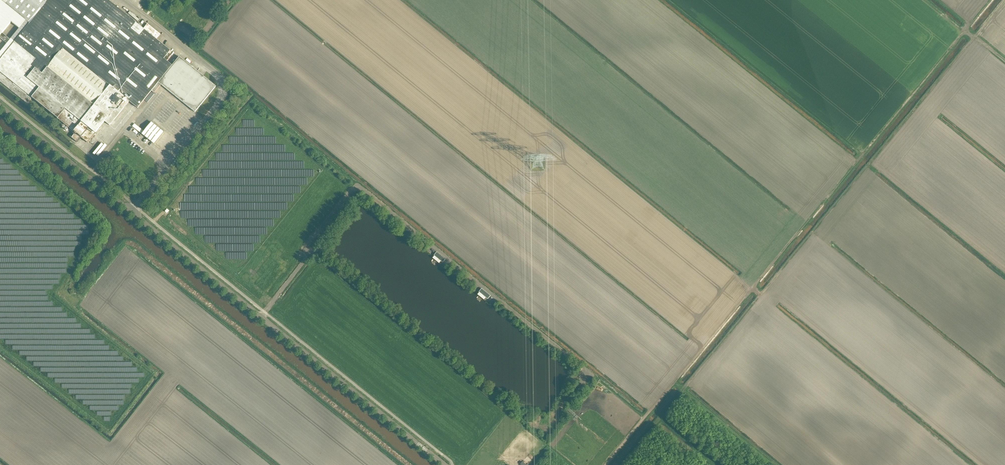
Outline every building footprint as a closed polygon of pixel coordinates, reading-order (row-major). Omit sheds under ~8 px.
[(11,22),(19,29),(0,53),(0,82),(27,104),(32,98),(74,135),(71,138),(77,143),(81,138),(88,143),(96,134),(105,122),(110,126),(129,102),(138,109),(151,92),(154,94),(161,85),(195,113),(216,87),(179,57),(172,66),(167,62),(171,56),(169,54),(171,51),(156,40),(160,35),(147,24),(143,29),(122,12),(127,6),(121,2),(117,8),(107,0),(0,0),(0,36),(11,22)] [(154,144),(163,132),(151,123),(142,134),(154,144)] [(99,157),(107,145),(101,141),(93,153),(99,157)] [(106,165),(112,158),(108,154),(102,161),(106,165)]
